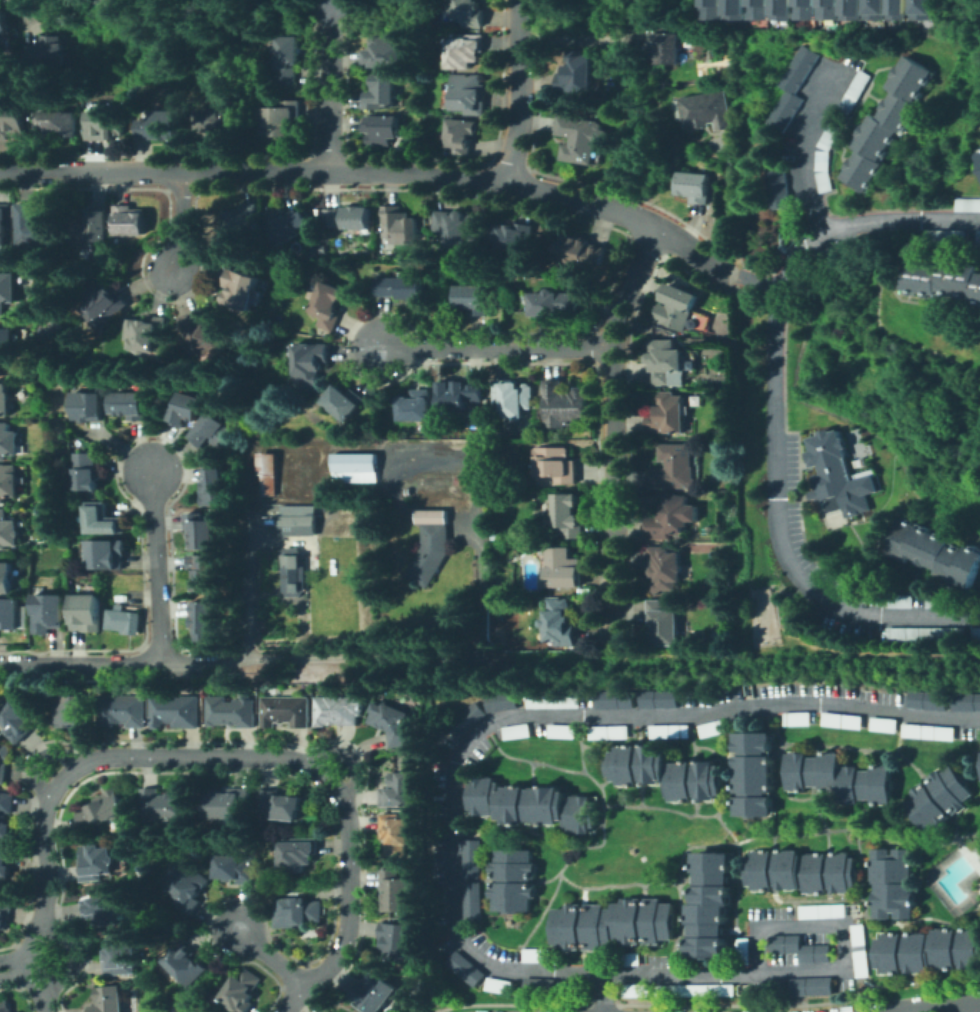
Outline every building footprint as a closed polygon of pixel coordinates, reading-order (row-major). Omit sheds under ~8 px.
[(455,4),(455,0),(479,0),(479,1),(481,1),(481,9),(484,10),(484,28),(456,27),(455,20),(455,13),(451,13),(449,11),(449,6),(451,4),(455,4)] [(704,20),(704,0),(724,0),(724,20),(704,20)] [(728,19),(728,0),(747,0),(747,19),(728,19)] [(751,20),(751,0),(771,0),(771,19),(751,20)] [(774,20),(774,0),(794,0),(794,19),(774,20)] [(798,19),(798,0),(818,0),(818,19),(798,19)] [(821,20),(821,0),(841,0),(841,20),(821,20)] [(844,20),(844,0),(864,0),(864,20),(844,20)] [(867,20),(867,0),(887,0),(887,19),(867,20)] [(891,19),(891,0),(908,0),(908,19),(891,19)] [(914,20),(914,0),(934,0),(934,19),(914,20)] [(13,33),(0,36),(0,10),(8,8),(13,33)] [(680,33),(680,64),(656,64),(656,51),(651,51),(648,48),(648,37),(652,32),(680,33)] [(485,34),(485,52),(481,52),(480,56),(482,56),(482,62),(474,62),(473,70),(448,69),(449,40),(453,40),(453,38),(467,38),(467,34),(485,34)] [(63,35),(63,46),(67,46),(67,68),(26,67),(27,45),(43,46),(43,35),(63,35)] [(402,35),(402,44),(403,44),(404,67),(364,68),(364,49),(371,49),(371,46),(370,44),(370,39),(371,38),(371,35),(402,35)] [(299,37),(299,65),(291,65),(291,67),(296,68),(296,85),(277,85),(276,55),(274,55),(274,45),(277,45),(277,37),(299,37)] [(796,95),(804,100),(780,139),(763,128),(787,90),(779,85),(802,45),(819,55),(796,95)] [(593,55),(593,92),(558,92),(558,72),(565,73),(565,65),(568,65),(568,51),(583,51),(583,55),(593,55)] [(915,104),(919,106),(917,110),(920,112),(916,119),(913,117),(909,123),(912,125),(909,131),(905,129),(902,136),(897,133),(894,138),(897,140),(894,146),(890,145),(887,151),(890,153),(886,159),(883,157),(880,163),(884,165),(881,169),(885,171),(881,177),(878,175),(874,182),(877,184),(874,190),(870,188),(868,193),(842,179),(847,170),(846,169),(852,158),(854,159),(858,151),(852,148),(858,137),(857,136),(863,125),(865,126),(871,116),(877,120),(882,111),(881,110),(887,99),(889,100),(893,92),(887,89),(893,78),(892,77),(898,66),(900,67),(906,57),(933,72),(929,79),(933,81),(929,87),(925,85),(922,92),(925,94),(921,100),(918,98),(915,104)] [(860,70),(872,77),(847,120),(835,113),(860,70)] [(486,84),(486,116),(466,115),(467,111),(451,111),(451,93),(454,93),(454,85),(452,85),(453,74),(483,74),(483,84),(486,84)] [(397,75),(396,107),(383,106),(383,110),(363,109),(363,93),(374,93),(374,85),(372,83),(372,78),(374,76),(374,75),(397,75)] [(728,90),(735,128),(718,132),(717,122),(711,123),(711,126),(695,129),(695,126),(687,128),(681,99),(728,90)] [(301,100),(301,124),(295,124),(295,137),(262,137),(262,136),(259,136),(259,120),(261,120),(261,108),(280,108),(280,100),(301,100)] [(10,140),(0,140),(0,107),(27,107),(27,136),(25,136),(25,138),(17,138),(17,136),(15,136),(15,135),(13,135),(10,136),(10,140)] [(228,108),(228,139),(210,139),(210,132),(196,132),(196,108),(228,108)] [(125,111),(125,135),(116,135),(116,140),(87,140),(87,122),(89,122),(90,111),(125,111)] [(180,111),(180,139),(153,139),(153,138),(136,138),(137,120),(153,120),(153,111),(180,111)] [(78,112),(78,138),(66,138),(65,135),(57,135),(57,140),(39,140),(39,112),(70,112),(78,112)] [(600,132),(598,143),(597,142),(593,165),(561,160),(564,144),(570,145),(571,137),(556,135),(559,115),(600,122),(600,123),(603,123),(604,125),(603,130),(600,132)] [(400,117),(400,138),(392,139),(392,146),(369,146),(368,144),(368,135),(372,135),(372,133),(366,133),(366,117),(400,117)] [(477,121),(476,135),(472,135),(471,155),(453,154),(453,148),(447,147),(449,118),(477,121)] [(818,145),(830,122),(841,128),(829,151),(818,145)] [(816,171),(817,152),(830,152),(829,171),(816,171)] [(765,173),(784,170),(791,208),(771,211),(765,173)] [(711,174),(709,205),(690,204),(691,195),(678,194),(679,172),(711,174)] [(834,191),(821,194),(816,175),(829,172),(834,191)] [(956,198),(979,198),(979,212),(955,212),(956,198)] [(37,220),(45,220),(45,212),(63,213),(63,246),(39,246),(39,247),(27,247),(25,249),(21,249),(19,248),(19,246),(17,246),(17,203),(37,203),(37,220)] [(6,247),(0,247),(0,204),(12,204),(12,224),(8,224),(8,245),(6,245),(6,247)] [(259,204),(259,236),(227,235),(227,232),(222,232),(222,209),(241,209),(241,204),(259,204)] [(146,209),(147,235),(116,235),(115,205),(134,205),(134,209),(146,209)] [(288,212),(290,215),(305,205),(314,220),(299,229),(302,234),(282,246),(279,240),(271,244),(263,231),(269,205),(289,210),(288,212)] [(418,219),(418,240),(408,240),(408,245),(392,245),(392,238),(382,238),(382,205),(401,205),(401,213),(408,213),(408,219),(418,219)] [(363,206),(363,207),(371,207),(371,230),(344,230),(344,226),(341,226),(341,228),(324,228),(323,209),(341,209),(341,210),(345,210),(344,207),(352,207),(352,206),(363,206)] [(109,208),(109,242),(96,242),(96,247),(73,247),(73,228),(75,228),(75,224),(90,224),(89,209),(91,209),(91,208),(109,208)] [(435,210),(456,212),(459,210),(463,211),(466,214),(466,217),(468,217),(471,214),(475,215),(478,218),(480,218),(477,242),(467,241),(466,250),(462,249),(459,252),(455,252),(452,249),(452,248),(444,247),(446,233),(432,231),(435,210)] [(516,222),(535,226),(530,255),(497,249),(498,245),(486,243),(490,223),(507,227),(508,225),(515,226),(516,222)] [(926,231),(965,231),(965,244),(926,244),(926,231)] [(608,248),(604,266),(585,262),(584,263),(575,261),(574,263),(572,264),(568,263),(567,260),(557,258),(563,233),(591,240),(590,244),(608,248)] [(978,273),(979,273),(979,307),(979,303),(972,302),(973,296),(967,296),(967,299),(959,298),(959,295),(952,293),(952,297),(944,296),(945,292),(939,291),(938,296),(934,295),(933,299),(926,298),(926,294),(919,293),(918,297),(911,296),(912,292),(904,291),(908,262),(920,264),(921,262),(933,264),(933,266),(942,267),(942,260),(955,262),(955,260),(967,262),(967,264),(979,266),(978,273)] [(260,277),(255,293),(256,294),(251,311),(221,302),(225,290),(226,291),(227,288),(223,286),(229,267),(260,277)] [(410,271),(410,278),(426,278),(426,300),(400,299),(401,294),(395,294),(395,297),(376,297),(377,278),(396,278),(396,271),(410,271)] [(6,316),(0,316),(0,273),(19,274),(19,303),(6,303),(6,316)] [(106,287),(107,289),(111,285),(130,304),(114,321),(108,315),(98,325),(92,320),(88,320),(85,316),(84,313),(86,312),(82,309),(88,303),(82,297),(90,288),(98,280),(103,281),(106,284),(106,287)] [(347,292),(343,302),(340,301),(337,309),(343,312),(334,333),(317,326),(320,318),(310,314),(324,280),(346,290),(345,291),(347,292)] [(702,295),(684,333),(664,324),(664,325),(653,320),(654,317),(653,316),(657,306),(659,307),(660,303),(667,306),(668,303),(661,300),(669,282),(702,295)] [(487,286),(487,306),(489,306),(489,316),(470,316),(470,310),(465,310),(465,308),(457,308),(457,286),(487,286)] [(558,291),(558,293),(580,293),(580,312),(563,312),(563,316),(533,316),(533,293),(549,293),(549,292),(551,289),(555,289),(558,291)] [(200,310),(202,315),(218,310),(224,329),(227,329),(231,342),(221,345),(222,346),(220,351),(216,352),(213,351),(199,355),(197,351),(195,351),(190,336),(185,338),(178,317),(200,310)] [(168,317),(166,336),(158,336),(156,352),(147,351),(146,353),(144,355),(140,355),(137,351),(131,350),(131,340),(126,340),(127,319),(149,321),(150,316),(168,317)] [(1,359),(0,359),(0,328),(16,328),(16,361),(2,361),(1,359)] [(685,350),(685,372),(671,371),(671,385),(650,385),(650,363),(648,361),(647,357),(651,354),(652,353),(652,350),(650,348),(650,344),(652,341),(652,340),(676,340),(676,350),(685,350)] [(329,344),(329,364),(323,364),(325,365),(325,368),(323,370),(319,371),(319,386),(305,386),(304,382),(295,382),(295,345),(320,345),(320,344),(329,344)] [(687,364),(687,356),(696,356),(696,364),(687,364)] [(468,381),(468,383),(483,383),(483,401),(468,401),(468,410),(439,410),(440,394),(440,382),(449,382),(449,380),(458,380),(458,381),(468,381)] [(521,389),(524,389),(525,385),(527,383),(530,384),(533,386),(535,386),(535,398),(534,398),(534,409),(525,409),(525,418),(504,418),(504,408),(496,408),(495,403),(495,380),(521,381),(521,389)] [(564,392),(575,391),(575,389),(590,389),(590,424),(566,425),(566,428),(546,428),(546,380),(565,380),(564,392)] [(14,415),(0,415),(0,384),(11,384),(11,393),(13,393),(14,415)] [(337,384),(349,394),(351,393),(349,392),(353,388),(367,400),(347,424),(322,403),(337,384)] [(202,394),(195,423),(186,421),(184,427),(168,422),(176,387),(202,394)] [(431,390),(432,421),(399,420),(400,395),(413,395),(413,389),(431,390)] [(103,393),(103,421),(89,420),(88,422),(80,422),(81,420),(73,420),(73,392),(103,393)] [(685,396),(685,433),(647,433),(648,414),(656,413),(656,409),(658,407),(658,406),(662,406),(661,392),(676,392),(676,396),(685,396)] [(146,420),(131,420),(131,416),(117,416),(117,414),(110,414),(110,393),(145,393),(146,420)] [(692,401),(692,393),(701,393),(701,401),(692,401)] [(232,430),(219,448),(209,440),(203,448),(190,436),(210,411),(232,430)] [(7,461),(0,461),(0,421),(2,421),(2,423),(12,423),(12,431),(22,431),(22,455),(8,455),(7,461)] [(831,429),(832,431),(840,429),(842,438),(846,437),(849,449),(846,450),(853,481),(874,475),(878,492),(866,495),(870,510),(860,513),(861,515),(847,518),(846,513),(823,519),(822,515),(820,515),(817,503),(818,501),(817,499),(811,500),(809,492),(816,490),(813,477),(814,477),(815,475),(819,474),(821,475),(822,475),(819,465),(810,467),(807,452),(812,451),(809,438),(820,435),(820,432),(831,429)] [(693,444),(693,467),(695,467),(695,478),(697,480),(697,486),(696,487),(693,487),(693,489),(651,488),(651,468),(667,468),(667,461),(660,461),(660,444),(693,444)] [(572,450),(571,458),(570,458),(570,460),(578,460),(577,485),(557,484),(557,476),(537,476),(538,459),(535,459),(535,448),(537,448),(537,446),(570,447),(570,450),(572,450)] [(99,479),(98,490),(76,490),(76,452),(98,453),(98,468),(99,468),(99,479)] [(264,454),(277,454),(276,496),(262,496),(263,476),(258,476),(259,454),(264,454)] [(333,482),(333,454),(377,454),(377,483),(333,482)] [(226,505),(202,506),(201,490),(204,490),(203,481),(206,481),(205,465),(223,464),(226,505)] [(8,504),(0,504),(0,465),(20,465),(20,473),(21,497),(8,497),(8,504)] [(468,478),(469,487),(461,487),(461,478),(468,478)] [(689,495),(689,527),(685,527),(684,535),(670,535),(670,540),(648,540),(648,515),(661,515),(661,510),(666,510),(666,503),(664,502),(664,497),(666,495),(666,493),(679,493),(679,495),(689,495)] [(580,494),(579,507),(577,507),(577,515),(584,515),(584,539),(554,538),(554,527),(555,527),(555,518),(552,518),(550,516),(550,512),(553,508),(553,504),(554,502),(554,494),(580,494)] [(125,534),(121,535),(86,535),(86,502),(108,502),(108,517),(126,517),(125,534)] [(8,550),(0,550),(0,509),(8,509),(8,518),(20,518),(20,530),(22,532),(22,536),(20,538),(20,546),(8,546),(8,550)] [(449,510),(449,523),(419,523),(419,510),(449,510)] [(214,520),(215,546),(194,547),(193,529),(187,529),(186,513),(205,512),(205,520),(214,520)] [(317,516),(318,536),(282,536),(281,517),(317,516)] [(977,545),(979,546),(979,573),(973,589),(961,584),(960,586),(948,581),(949,579),(938,574),(940,570),(929,565),(928,568),(916,563),(918,560),(909,556),(907,563),(886,554),(903,516),(916,522),(915,525),(919,527),(921,524),(934,529),(932,533),(939,536),(941,532),(948,535),(946,539),(965,548),(963,551),(967,552),(970,546),(975,548),(977,545)] [(448,552),(428,588),(405,575),(422,545),(422,524),(448,524),(448,552)] [(127,540),(127,555),(124,555),(124,570),(120,569),(89,569),(90,540),(127,540)] [(670,547),(670,549),(672,549),(672,552),(682,552),(682,565),(683,566),(683,572),(682,573),(681,582),(676,582),(676,593),(667,592),(667,594),(654,594),(654,592),(652,592),(652,582),(654,582),(654,578),(652,577),(652,575),(651,574),(651,570),(652,569),(648,568),(649,551),(649,546),(670,547)] [(581,558),(581,588),(547,588),(547,547),(571,547),(571,558),(581,558)] [(210,553),(211,566),(215,566),(216,589),(195,590),(194,567),(189,568),(188,554),(210,553)] [(303,555),(303,561),(306,561),(307,590),(301,597),(287,597),(286,556),(303,555)] [(14,593),(0,593),(0,562),(14,562),(14,593)] [(101,594),(102,631),(89,632),(89,629),(74,629),(74,595),(101,594)] [(54,636),(37,636),(36,595),(67,595),(67,627),(53,628),(54,636)] [(916,595),(916,608),(890,607),(890,595),(916,595)] [(954,595),(954,608),(930,608),(929,595),(954,595)] [(20,629),(0,629),(0,599),(20,599),(20,629)] [(572,609),(569,611),(568,612),(568,617),(572,617),(573,624),(577,624),(577,646),(557,646),(557,642),(546,642),(546,628),(543,627),(541,626),(541,622),(543,619),(546,619),(546,611),(549,611),(549,599),(570,599),(570,602),(572,604),(572,609)] [(679,606),(679,646),(650,646),(650,632),(655,632),(655,626),(651,626),(651,624),(648,624),(648,600),(668,600),(668,606),(679,606)] [(216,602),(217,638),(197,639),(196,628),(193,628),(192,603),(216,602)] [(129,605),(128,612),(144,613),(142,636),(123,634),(124,630),(108,628),(110,610),(114,610),(115,604),(129,605)] [(968,628),(968,640),(889,641),(889,628),(968,628)] [(181,690),(181,696),(203,696),(202,728),(185,728),(176,728),(176,723),(171,723),(171,725),(165,725),(165,727),(163,727),(163,729),(156,729),(156,727),(153,727),(153,696),(162,696),(164,694),(170,694),(171,696),(171,690),(181,690)] [(519,708),(489,712),(487,696),(517,692),(519,708)] [(949,695),(948,708),(909,707),(909,693),(949,695)] [(633,694),(633,707),(598,707),(598,694),(633,694)] [(678,694),(678,706),(643,706),(643,694),(678,694)] [(581,695),(581,708),(529,709),(529,695),(581,695)] [(91,696),(91,728),(61,728),(57,724),(56,697),(91,696)] [(148,696),(149,728),(130,728),(130,724),(118,724),(118,726),(111,726),(111,725),(101,725),(101,713),(99,713),(99,696),(148,696)] [(229,702),(242,702),(243,696),(252,696),(252,699),(257,699),(257,728),(240,728),(240,725),(239,725),(237,727),(233,727),(231,725),(218,725),(218,726),(208,726),(208,696),(228,696),(229,702)] [(367,701),(367,708),(365,708),(364,711),(364,716),(359,716),(359,726),(341,725),(327,724),(327,727),(316,727),(316,696),(365,696),(365,701),(367,701)] [(954,696),(979,696),(979,709),(954,709),(954,696)] [(311,697),(311,728),(294,728),(293,722),(287,722),(286,724),(281,724),(280,722),(276,722),(277,728),(263,728),(263,697),(311,697)] [(9,727),(0,719),(0,713),(13,700),(28,700),(44,714),(32,726),(34,729),(19,745),(5,731),(9,727)] [(376,701),(386,705),(387,703),(413,713),(408,724),(411,745),(392,748),(390,731),(368,723),(376,701)] [(488,714),(459,738),(449,726),(477,702),(488,714)] [(811,712),(812,726),(785,726),(785,716),(788,716),(788,713),(811,712)] [(863,716),(861,730),(821,726),(823,712),(863,716)] [(897,719),(896,733),(870,730),(871,717),(897,719)] [(729,733),(703,739),(700,725),(726,719),(729,733)] [(532,736),(506,740),(504,727),(530,723),(532,736)] [(955,727),(954,741),(901,737),(902,723),(955,727)] [(577,725),(576,739),(550,737),(550,724),(577,725)] [(630,725),(630,739),(591,740),(590,726),(630,725)] [(691,725),(692,738),(652,739),(652,725),(691,725)] [(764,730),(764,733),(774,733),(774,752),(765,752),(765,756),(774,756),(774,793),(767,793),(766,797),(774,797),(774,816),(761,816),(761,819),(750,819),(750,816),(737,816),(737,797),(745,797),(745,793),(737,793),(737,756),(745,756),(744,752),(737,752),(737,733),(751,733),(751,730),(764,730)] [(8,784),(0,783),(0,739),(4,739),(3,744),(14,745),(12,760),(7,760),(7,764),(9,764),(8,784)] [(663,746),(663,750),(669,749),(670,764),(694,763),(696,770),(699,770),(699,763),(719,762),(719,766),(725,766),(726,776),(727,775),(727,786),(726,786),(726,796),(719,796),(719,801),(700,801),(700,794),(696,794),(696,801),(673,802),(673,798),(671,798),(670,779),(664,780),(664,785),(646,785),(645,777),(641,778),(641,785),(622,786),(621,782),(615,782),(615,777),(606,777),(605,757),(614,757),(614,751),(620,751),(620,747),(640,747),(640,754),(644,754),(644,746),(663,746)] [(810,760),(822,760),(822,754),(843,753),(843,767),(862,767),(862,773),(874,773),(874,767),(893,766),(893,804),(873,804),(873,798),(860,798),(860,804),(840,804),(840,791),(822,791),(822,784),(809,784),(808,791),(788,791),(788,778),(786,778),(786,766),(789,766),(789,754),(810,753),(810,760)] [(954,766),(976,795),(966,803),(969,807),(957,816),(952,810),(949,812),(953,818),(940,828),(938,824),(928,832),(922,823),(920,825),(910,813),(912,812),(905,803),(916,795),(913,791),(926,782),(928,785),(930,783),(928,780),(942,770),(944,773),(954,766)] [(413,772),(413,807),(381,807),(381,788),(388,788),(388,773),(399,772),(413,772)] [(501,782),(501,791),(506,791),(506,787),(528,787),(527,793),(541,793),(541,787),(562,787),(562,791),(568,791),(568,800),(572,800),(572,796),(593,796),(593,802),(597,802),(597,828),(592,828),(592,833),(571,833),(571,830),(566,830),(566,820),(562,820),(562,824),(541,825),(540,819),(527,819),(527,824),(506,824),(506,820),(500,820),(500,811),(496,811),(496,815),(475,815),(475,810),(470,810),(470,784),(475,784),(475,778),(496,778),(496,782),(501,782)] [(123,815),(123,818),(118,821),(116,820),(115,818),(109,821),(106,817),(97,822),(98,823),(86,829),(78,814),(89,808),(88,807),(106,798),(104,794),(117,787),(130,810),(122,814),(123,815)] [(160,795),(167,795),(168,793),(172,793),(173,795),(177,795),(177,790),(190,790),(191,820),(186,820),(186,822),(176,822),(176,820),(156,821),(156,822),(144,822),(145,812),(143,812),(143,788),(160,788),(160,795)] [(252,788),(252,807),(243,807),(243,819),(208,819),(208,789),(239,789),(239,788),(252,788)] [(305,797),(304,811),(300,811),(299,821),(262,818),(264,807),(258,806),(260,789),(283,791),(283,795),(305,797)] [(9,838),(0,837),(0,792),(16,794),(14,814),(8,813),(6,823),(11,824),(9,838)] [(411,818),(411,845),(406,845),(407,857),(387,857),(387,839),(385,839),(385,832),(381,832),(381,814),(400,814),(400,818),(411,818)] [(318,838),(318,856),(314,856),(314,865),(307,865),(307,873),(294,873),(294,871),(281,871),(281,861),(282,838),(318,838)] [(478,838),(478,878),(464,878),(465,838),(478,838)] [(102,845),(102,848),(114,847),(114,855),(117,857),(117,861),(114,865),(115,873),(102,874),(103,880),(85,882),(83,859),(91,858),(90,845),(102,845)] [(522,848),(522,850),(534,850),(534,863),(538,863),(538,879),(492,878),(493,863),(497,863),(497,849),(508,849),(508,847),(522,848)] [(5,890),(0,890),(0,848),(13,850),(11,866),(12,866),(11,876),(10,876),(10,880),(6,879),(5,890)] [(892,859),(896,859),(896,849),(915,849),(916,892),(918,892),(917,908),(917,919),(899,919),(898,909),(895,909),(895,918),(876,919),(876,892),(878,892),(878,884),(875,884),(875,881),(874,881),(873,849),(892,849),(892,859)] [(828,854),(828,861),(833,861),(832,854),(852,853),(852,858),(858,858),(859,867),(861,867),(861,878),(860,878),(860,888),(853,888),(853,893),(833,893),(833,885),(829,885),(829,893),(806,894),(806,890),(804,890),(804,886),(802,886),(802,889),(779,890),(779,883),(775,883),(775,890),(755,890),(755,886),(748,886),(748,877),(746,877),(746,866),(749,866),(749,856),(754,856),(754,851),(774,851),(774,859),(778,859),(778,851),(801,850),(801,855),(828,854)] [(719,852),(732,852),(732,873),(725,873),(725,886),(732,886),(732,906),(727,906),(728,925),(720,925),(720,938),(727,938),(727,956),(723,956),(723,958),(714,958),(713,960),(703,960),(703,958),(694,958),(694,955),(690,955),(690,938),(697,938),(697,924),(690,924),(690,904),(695,904),(695,886),(702,886),(701,873),(695,873),(695,853),(708,853),(708,851),(719,851),(719,852)] [(259,866),(258,885),(238,884),(238,880),(233,879),(233,882),(225,882),(225,879),(215,879),(216,855),(255,857),(255,866),(259,866)] [(183,867),(190,872),(194,867),(211,880),(198,897),(202,900),(191,916),(176,904),(180,898),(178,896),(178,895),(167,886),(174,878),(183,867)] [(412,878),(412,911),(383,912),(383,891),(381,891),(381,870),(400,869),(400,878),(412,878)] [(538,883),(538,899),(533,899),(533,912),(522,912),(522,914),(507,914),(507,912),(496,911),(497,898),(492,898),(492,882),(538,883)] [(479,922),(466,923),(464,883),(478,883),(479,922)] [(118,916),(120,923),(97,927),(95,919),(86,921),(81,901),(122,892),(124,902),(127,904),(127,908),(126,910),(126,913),(125,913),(125,914),(118,916)] [(323,900),(323,922),(310,922),(311,923),(305,924),(306,928),(277,928),(276,898),(308,897),(308,901),(323,900)] [(643,898),(644,906),(647,906),(647,899),(663,898),(663,903),(676,903),(676,914),(678,914),(678,930),(675,930),(676,940),(663,940),(662,944),(647,944),(647,937),(643,937),(643,944),(624,944),(624,940),(616,940),(616,946),(607,946),(606,950),(587,950),(588,942),(584,942),(584,950),(568,950),(568,946),(554,946),(554,935),(552,935),(552,920),(555,920),(555,909),(568,909),(568,905),(578,905),(578,906),(583,906),(583,912),(587,912),(588,904),(607,904),(607,909),(615,909),(615,903),(624,903),(624,898),(643,898)] [(6,931),(0,929),(0,900),(14,905),(6,931)] [(849,917),(801,919),(800,906),(848,904),(849,917)] [(413,925),(410,960),(385,958),(386,948),(381,948),(380,939),(381,923),(413,925)] [(871,977),(859,978),(852,926),(865,924),(871,977)] [(962,930),(979,930),(979,969),(962,969),(962,961),(958,961),(958,968),(931,968),(931,973),(909,973),(908,966),(904,966),(904,973),(885,973),(885,968),(878,968),(878,959),(876,959),(876,948),(879,948),(879,939),(884,939),(885,934),(904,934),(904,942),(908,942),(908,935),(935,935),(935,930),(958,930),(958,937),(962,937),(962,930)] [(128,934),(129,944),(141,943),(143,960),(139,961),(140,967),(137,967),(137,973),(106,976),(104,950),(109,950),(107,936),(128,934)] [(804,936),(804,945),(833,945),(833,963),(802,963),(802,953),(774,954),(773,936),(804,936)] [(752,965),(739,965),(737,939),(751,938),(752,965)] [(184,941),(197,953),(193,957),(198,961),(200,959),(209,968),(191,987),(163,960),(177,946),(179,947),(184,941)] [(551,949),(551,962),(525,962),(525,949),(551,949)] [(487,974),(476,987),(448,963),(459,950),(487,974)] [(684,956),(684,961),(680,961),(680,964),(675,964),(676,956),(684,956)] [(255,1003),(249,1011),(235,1011),(228,1007),(231,1003),(222,997),(237,975),(240,977),(246,967),(264,979),(254,993),(256,995),(252,1001),(255,1003)] [(391,1001),(383,1011),(372,1011),(350,996),(361,981),(367,986),(369,983),(367,981),(375,969),(401,989),(393,1001),(391,1001)] [(515,982),(513,995),(487,990),(489,977),(515,982)] [(836,995),(794,996),(794,979),(835,978),(836,995)] [(579,981),(579,992),(562,992),(562,981),(579,981)] [(651,984),(651,997),(624,997),(625,984),(651,984)] [(737,984),(737,996),(658,997),(658,985),(737,984)] [(123,985),(126,1011),(90,1011),(89,1006),(97,1005),(95,987),(123,985)] [(10,999),(15,1011),(0,1011),(0,1003),(10,999)]
